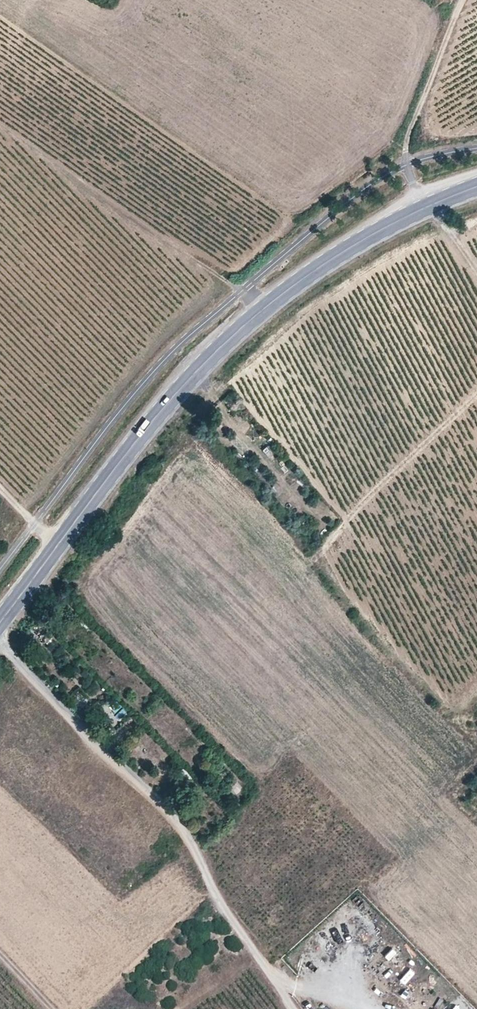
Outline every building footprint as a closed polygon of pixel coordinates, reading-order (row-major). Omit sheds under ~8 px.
[(75,695),(75,706),(85,706),(84,695),(75,695)]
